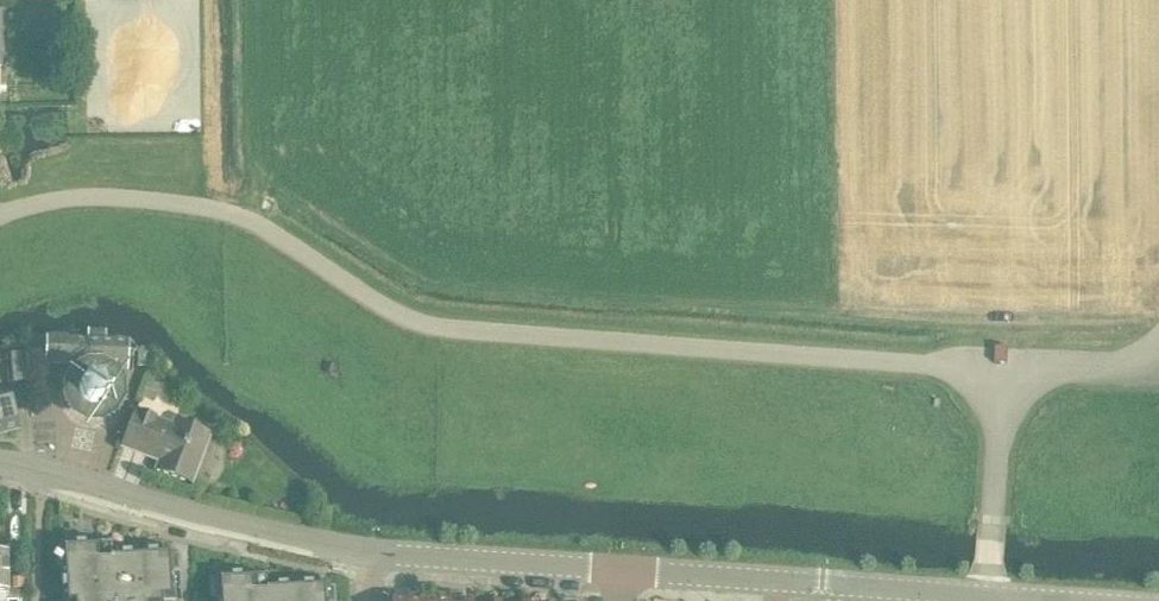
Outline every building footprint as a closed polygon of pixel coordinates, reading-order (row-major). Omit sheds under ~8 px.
[(44,363),(70,365),(109,366),(109,370),(127,371),(127,367),(128,349),(128,343),(105,342),(105,332),(105,330),(88,330),(88,331),(87,341),(45,339),(44,363)] [(137,353),(137,368),(146,368),(147,368),(151,357),(141,348),(141,349),(137,353)] [(995,348),(994,364),(1007,365),(1008,349),(995,348)] [(27,354),(8,356),(9,384),(28,383),(28,382),(28,377),(27,367),(27,362),(27,354)] [(75,391),(75,392),(75,393),(75,394),(76,394),(76,395),(76,396),(76,397),(76,398),(77,399),(77,400),(77,401),(78,401),(78,402),(79,403),(79,404),(80,404),(80,405),(81,405),(81,406),(82,406),(82,407),(83,407),(83,408),(84,408),(85,408),(85,409),(86,409),(87,409),(87,410),(88,410),(89,410),(90,410),(91,411),(92,411),(93,411),(94,411),(95,411),(96,411),(97,411),(98,411),(98,410),(99,410),(100,410),(101,410),(102,409),(103,409),(104,408),(105,408),(105,407),(106,407),(106,406),(107,406),(107,405),(108,405),(108,404),(109,404),(109,403),(110,403),(110,402),(111,401),(111,400),(112,399),(112,398),(112,397),(113,396),(113,395),(113,394),(113,393),(113,392),(113,391),(113,390),(113,389),(113,388),(112,387),(112,386),(112,385),(111,384),(111,383),(110,382),(110,381),(109,381),(109,380),(108,380),(108,379),(107,379),(107,378),(106,378),(106,377),(105,377),(104,376),(103,376),(103,375),(102,375),(101,375),(101,374),(100,374),(99,374),(98,374),(97,374),(97,373),(96,373),(95,373),(94,373),(93,373),(92,373),(91,373),(91,374),(90,374),(89,374),(88,374),(87,375),(86,375),(85,375),(85,376),(84,376),(83,377),(82,377),(82,378),(81,378),(81,379),(80,379),(80,380),(79,380),(79,381),(79,382),(78,382),(78,383),(77,384),(77,385),(76,386),(76,387),(76,388),(76,389),(75,390),(75,391)] [(149,381),(143,397),(153,400),(159,385),(149,381)] [(19,429),(9,392),(0,394),(0,434),(19,429)] [(135,413),(122,448),(159,462),(156,469),(192,482),(209,436),(174,422),(172,427),(135,413)] [(57,551),(58,568),(61,567),(61,569),(63,598),(63,600),(173,600),(172,573),(178,573),(177,556),(171,557),(171,552),(148,553),(111,555),(110,543),(60,546),(60,551),(57,551)] [(7,596),(8,596),(7,549),(0,549),(0,596),(7,596)] [(209,583),(210,600),(217,599),(217,600),(334,600),(333,589),(326,589),(326,584),(267,587),(266,575),(239,577),(216,578),(216,582),(209,583)] [(11,581),(11,590),(21,591),(21,582),(11,581)]
